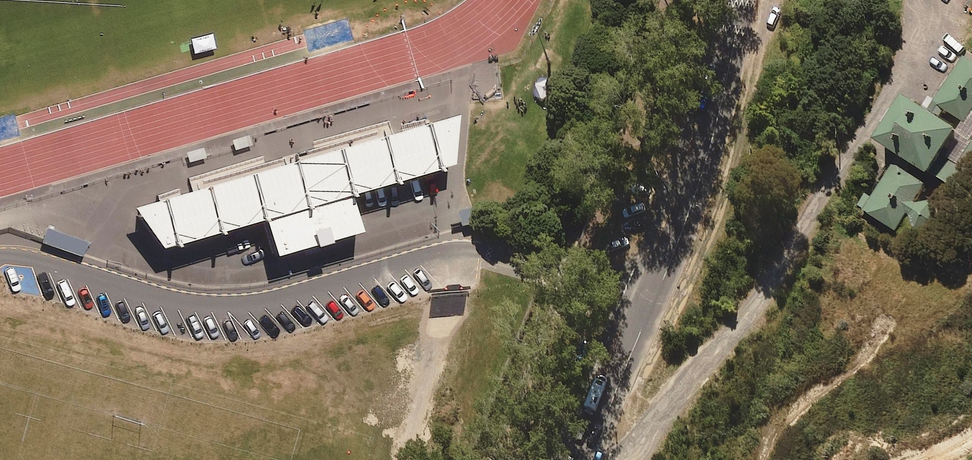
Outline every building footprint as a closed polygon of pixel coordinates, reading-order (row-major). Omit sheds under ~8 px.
[(886,145),(902,155),(886,181),(884,180),(864,211),(898,232),(908,215),(911,217),(913,232),(940,228),(936,203),(920,206),(918,204),(935,177),(960,192),(971,172),(971,141),(971,140),(971,139),(971,62),(959,54),(926,108),(913,100),(886,145)] [(462,114),(136,208),(165,248),(268,219),(354,194),(458,164),(462,114)] [(249,135),(233,140),(236,150),(252,145),(249,135)] [(187,152),(190,163),(207,158),(204,148),(187,152)] [(458,212),(462,226),(476,222),(472,208),(458,212)] [(44,239),(43,243),(84,257),(85,253),(89,242),(48,228),(44,239)]
